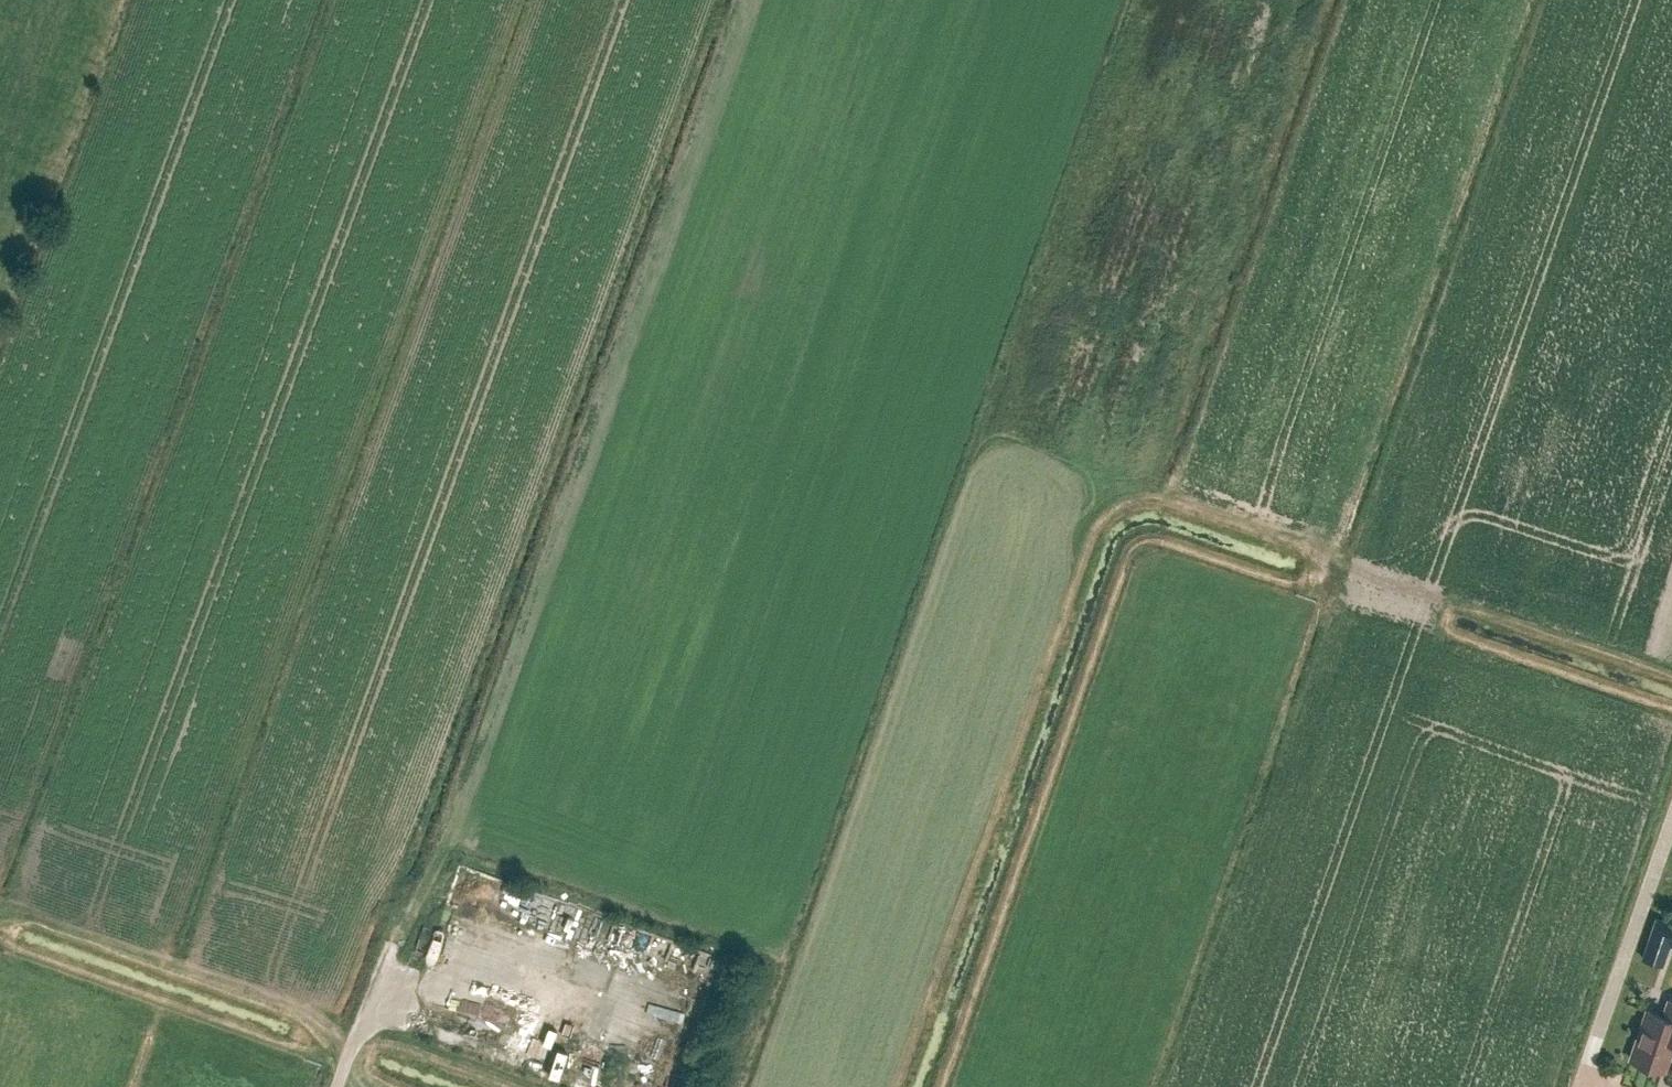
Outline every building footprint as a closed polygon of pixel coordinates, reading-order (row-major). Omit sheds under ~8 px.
[(1663,963),(1671,937),(1671,921),(1656,915),(1642,956),(1663,963)] [(1669,999),(1664,1015),(1648,1009),(1631,1058),(1664,1069),(1671,1047),(1671,1000),(1669,999)]
